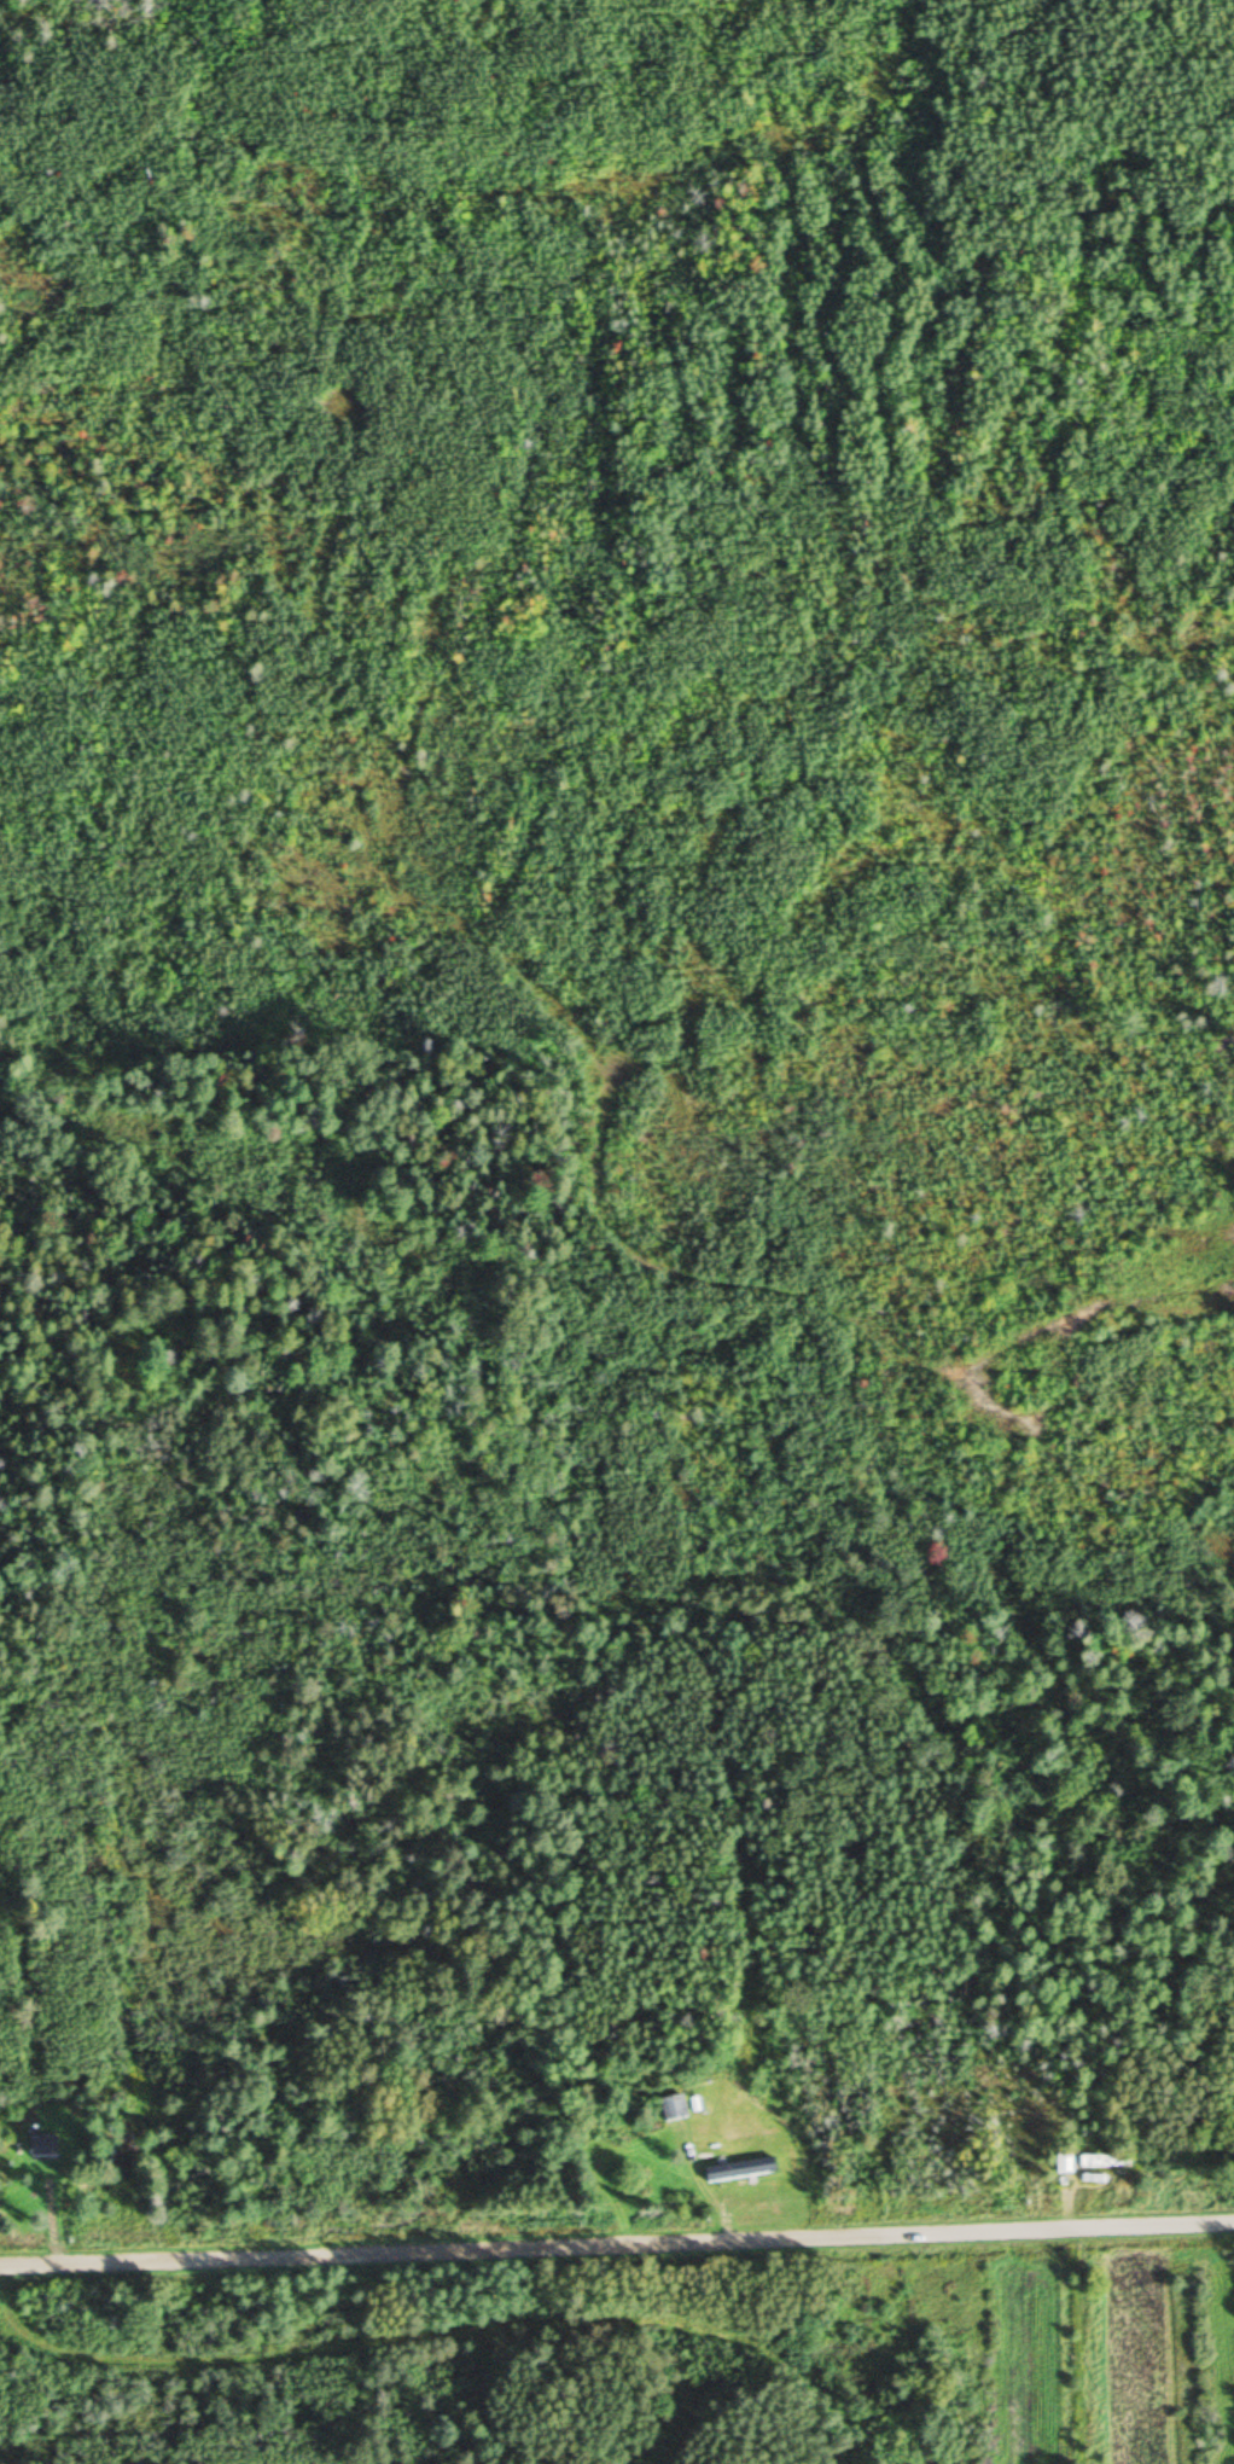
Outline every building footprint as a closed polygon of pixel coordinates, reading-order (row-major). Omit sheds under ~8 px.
[(661,2123),(685,2118),(679,2094),(656,2099),(661,2123)] [(53,2138),(27,2138),(27,2157),(53,2157),(53,2138)] [(1053,2155),(1053,2173),(1069,2173),(1069,2168),(1127,2168),(1127,2155),(1053,2155)] [(772,2174),(770,2159),(701,2167),(703,2182),(772,2174)]
